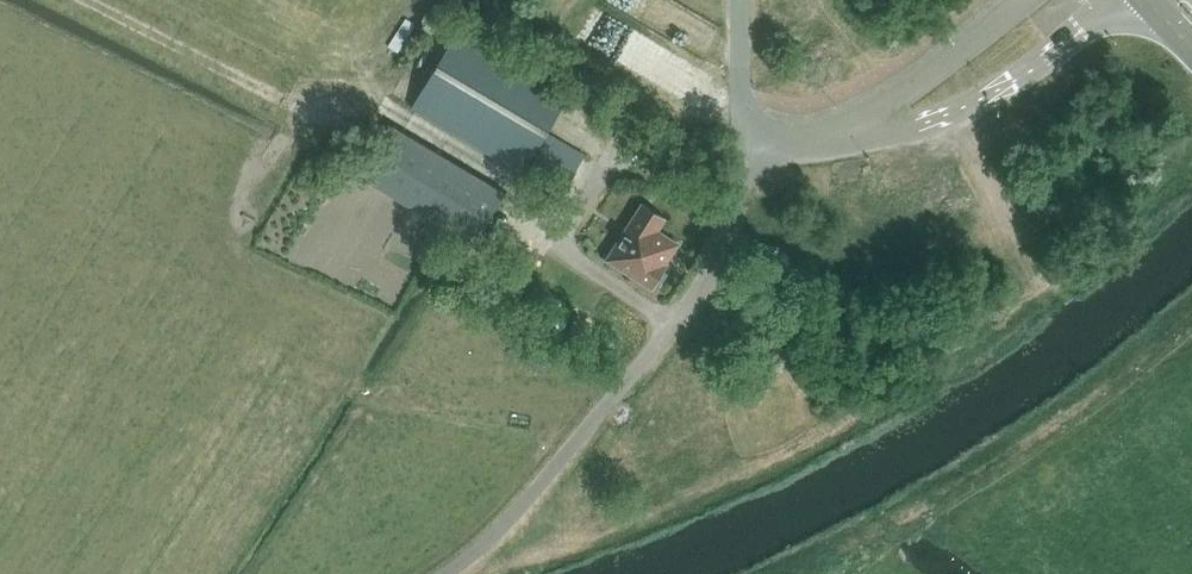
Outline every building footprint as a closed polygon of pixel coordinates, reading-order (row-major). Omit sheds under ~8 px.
[(415,106),(564,195),(587,155),(548,132),(573,90),(464,25),(415,106)] [(414,206),(474,242),(477,244),(478,241),(506,193),(414,138),(393,125),(363,175),(414,206)] [(605,258),(653,289),(669,264),(668,263),(681,242),(660,228),(667,217),(642,200),(605,258)]
